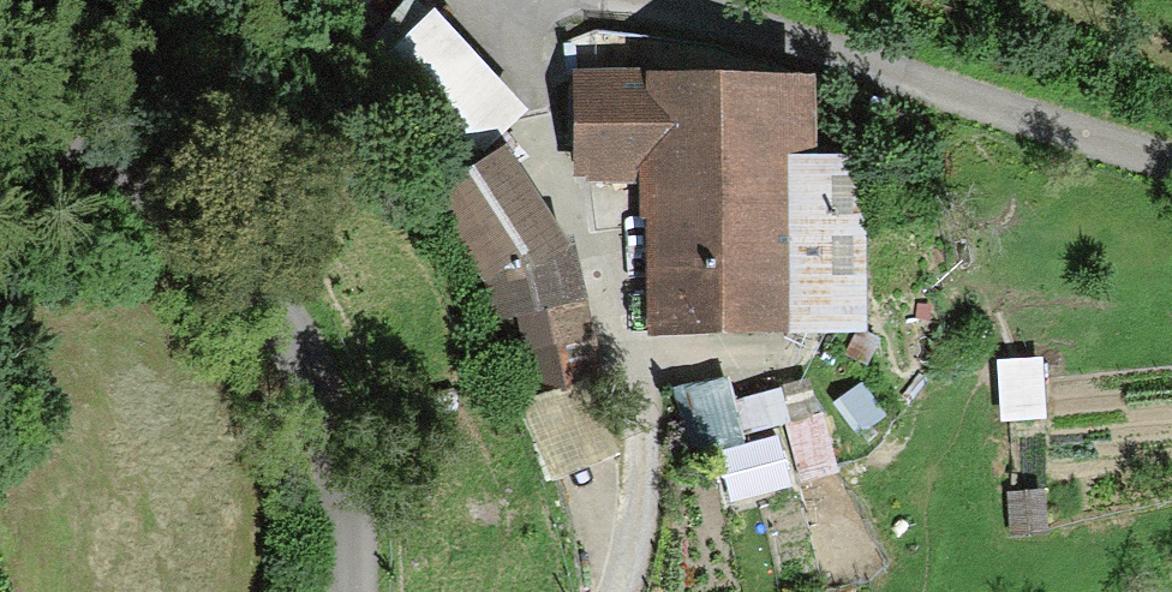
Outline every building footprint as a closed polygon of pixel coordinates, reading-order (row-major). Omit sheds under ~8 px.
[(470,161),(520,116),(432,21),(382,67),(470,161)] [(803,86),(579,86),(579,171),(657,171),(657,335),(859,335),(859,173),(803,173),(803,86)] [(579,277),(505,156),(427,203),(501,325),(579,277)] [(832,474),(804,384),(769,395),(796,484),(832,474)]
